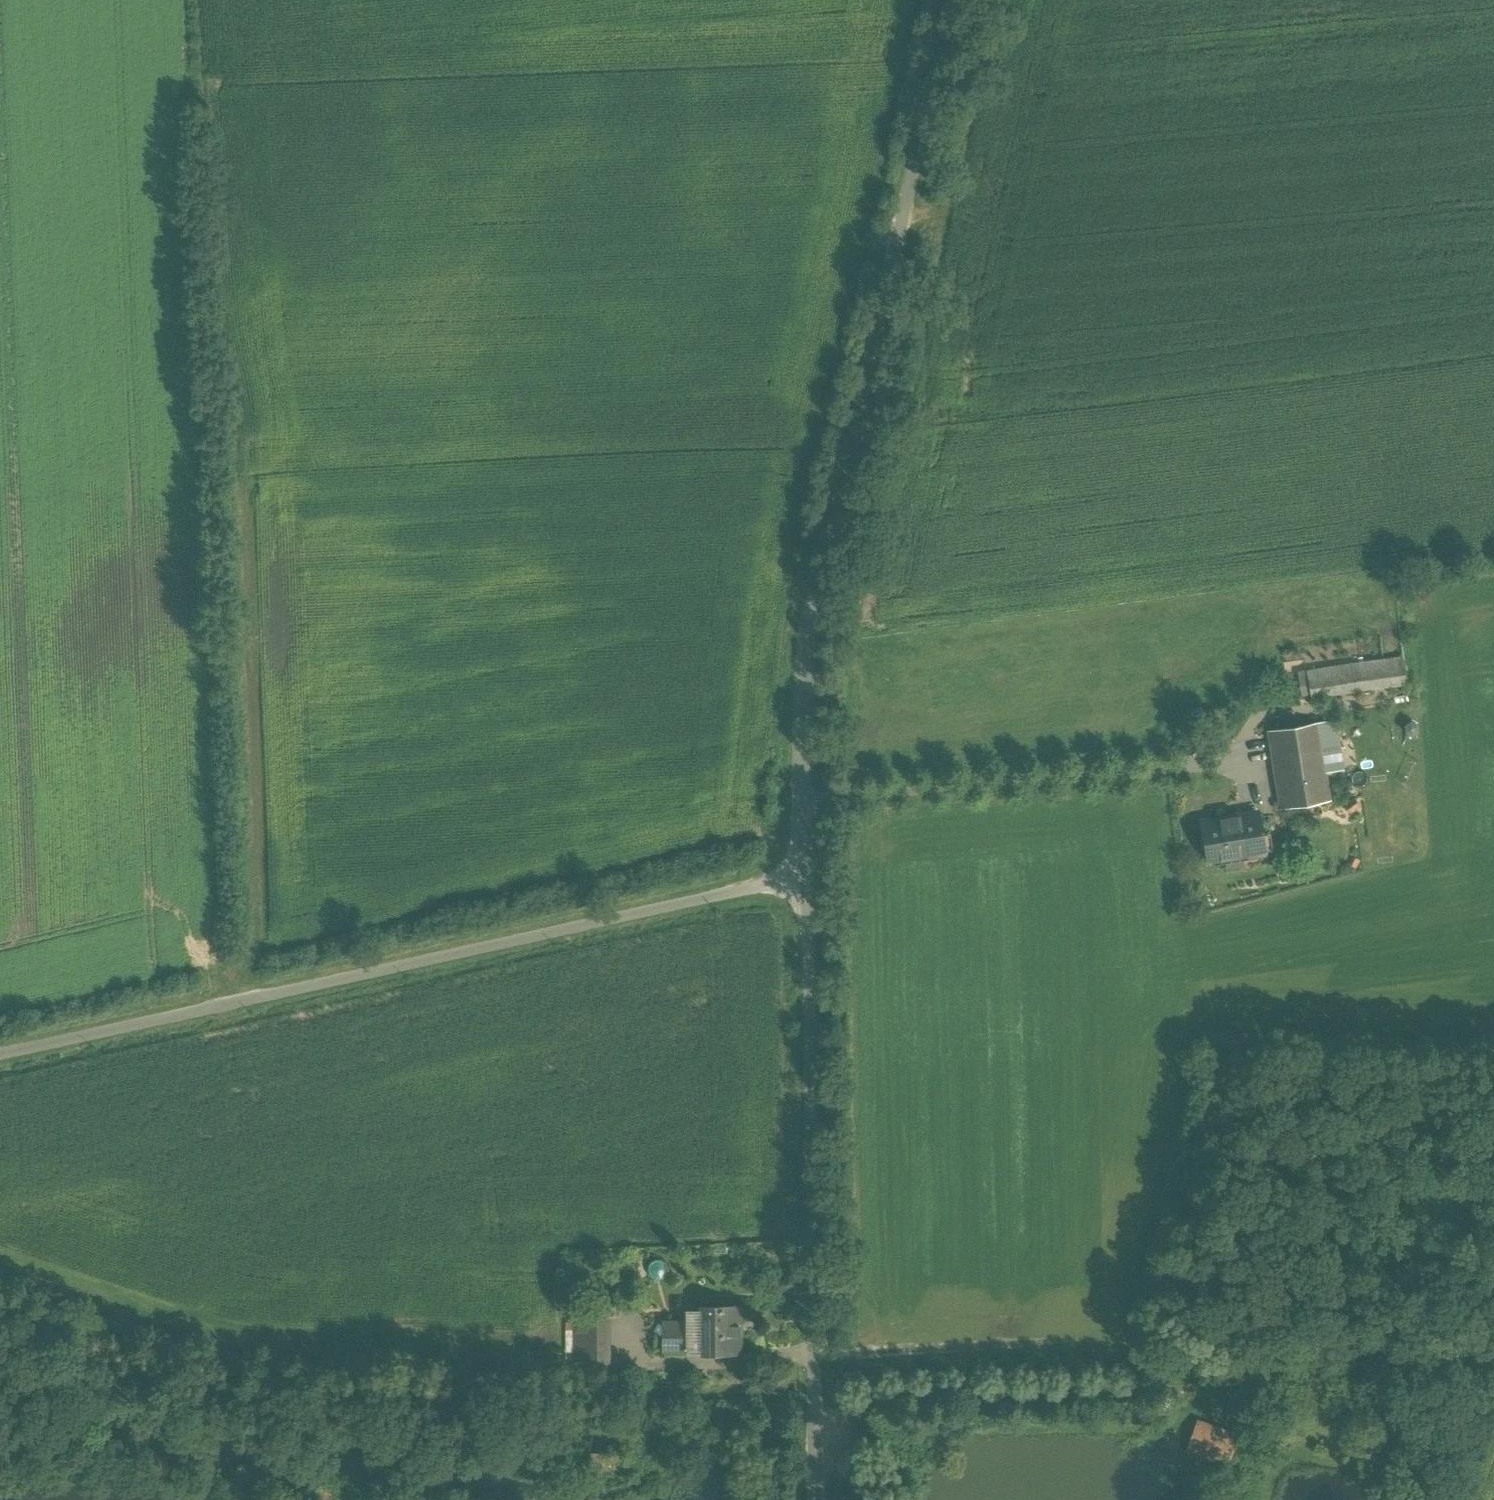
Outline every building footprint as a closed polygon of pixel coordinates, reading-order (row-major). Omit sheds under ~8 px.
[(1404,657),(1308,671),(1312,697),(1406,682),(1404,657)] [(1275,768),(1324,760),(1318,721),(1269,730),(1275,768)] [(1324,760),(1275,768),(1282,808),(1330,800),(1324,760)] [(1259,812),(1203,821),(1210,863),(1266,853),(1259,812)] [(741,1306),(704,1307),(704,1312),(688,1312),(688,1323),(669,1323),(669,1350),(688,1350),(688,1353),(704,1353),(741,1352),(741,1306)] [(608,1360),(608,1320),(580,1321),(580,1361),(608,1360)] [(1236,1436),(1218,1430),(1209,1455),(1227,1461),(1236,1436)]
